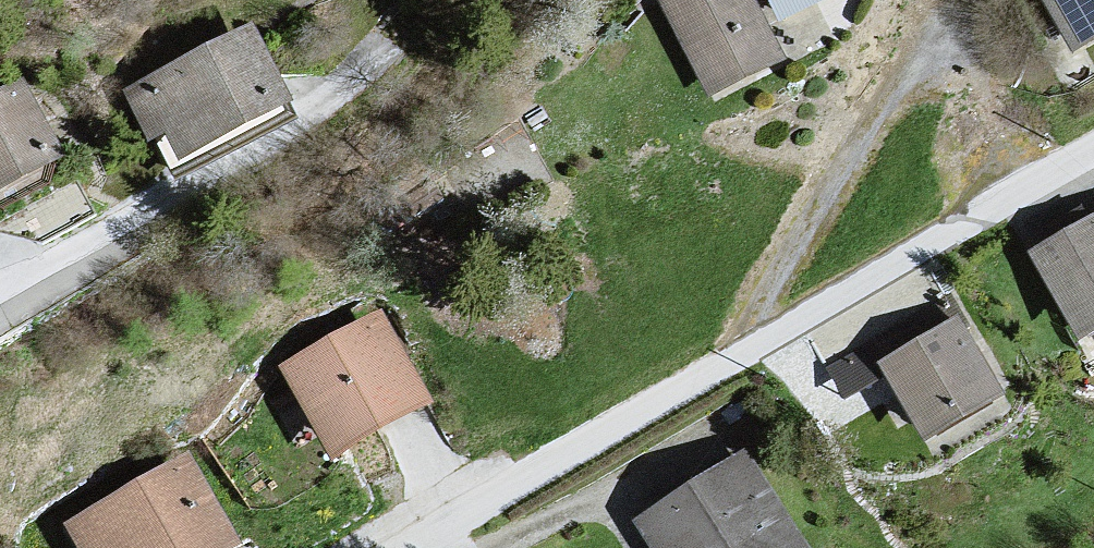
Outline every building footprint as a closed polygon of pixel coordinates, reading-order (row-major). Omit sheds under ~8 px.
[(656,10),(726,124),(798,88),(753,0),(679,0),(656,10)] [(1091,67),(1093,65),(1093,0),(1043,0),(1091,67)] [(267,49),(151,102),(203,192),(333,133),(267,49)] [(0,110),(0,202),(10,217),(88,174),(29,96),(0,110)] [(1045,266),(1093,337),(1093,239),(1045,266)] [(395,327),(293,380),(349,470),(447,421),(395,327)] [(976,329),(894,376),(949,466),(1024,419),(976,329)] [(643,534),(653,547),(814,547),(761,464),(643,534)] [(76,535),(84,547),(250,547),(209,470),(76,535)]
